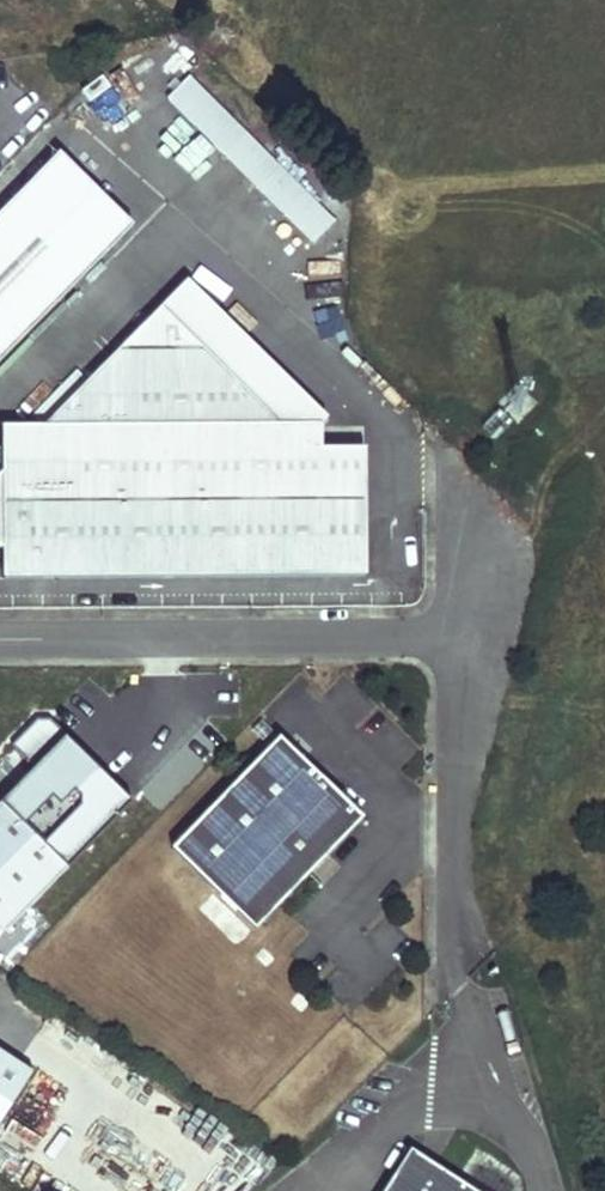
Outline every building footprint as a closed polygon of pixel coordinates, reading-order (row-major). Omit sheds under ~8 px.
[(187,78),(165,100),(314,244),(335,222),(187,78)] [(28,182),(101,253),(128,225),(55,154),(28,182)] [(0,210),(0,356),(101,253),(28,182),(0,210)] [(318,575),(317,448),(317,425),(277,425),(156,306),(39,428),(0,428),(0,578),(318,575)] [(317,448),(318,575),(362,574),(360,448),(317,448)] [(1,930),(128,799),(62,736),(63,734),(45,717),(32,717),(7,743),(30,766),(0,796),(0,929),(1,930)] [(171,849),(253,930),(362,819),(280,739),(171,849)] [(0,1054),(0,1125),(33,1075),(0,1054)] [(409,1153),(385,1190),(469,1190),(409,1153)]
